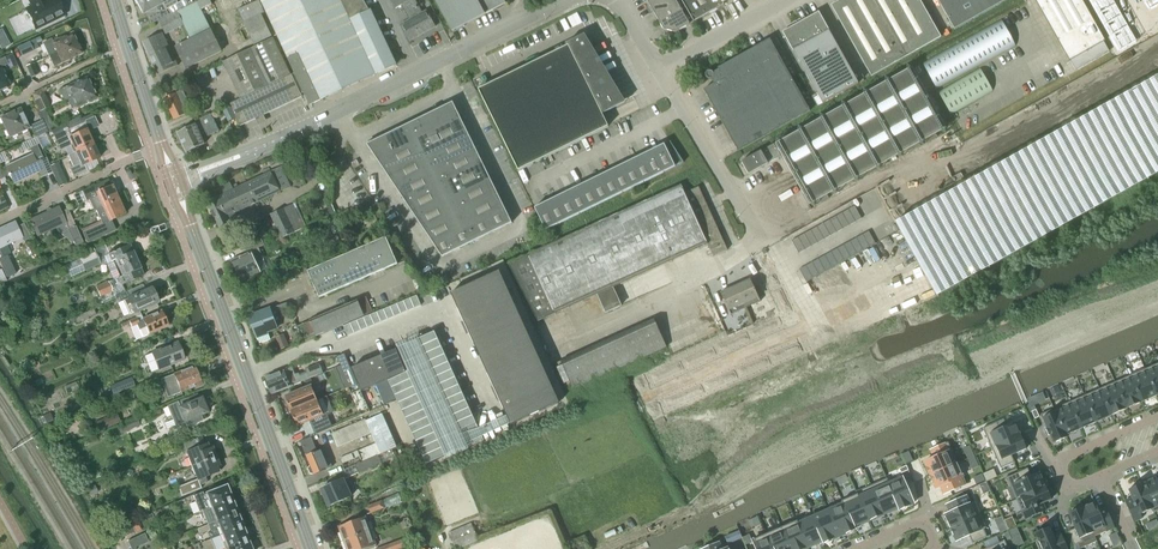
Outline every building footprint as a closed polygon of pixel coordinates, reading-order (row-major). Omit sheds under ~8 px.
[(26,9),(35,28),(63,14),(56,0),(29,0),(32,6),(26,9)] [(140,3),(139,4),(143,12),(145,12),(151,24),(159,20),(188,5),(185,0),(138,0),(140,3)] [(159,20),(166,34),(185,24),(186,27),(188,32),(187,32),(190,38),(175,45),(185,68),(221,51),(210,29),(209,29),(200,10),(212,4),(210,0),(199,0),(188,5),(159,20)] [(245,6),(250,18),(243,22),(253,44),(271,35),(260,13),(264,11),(258,0),(245,6)] [(288,60),(300,55),(321,99),(322,99),(396,64),(371,10),(369,10),(363,0),(260,0),(288,60)] [(400,25),(409,41),(435,26),(426,10),(422,13),(415,0),(410,0),(402,4),(410,19),(400,25)] [(452,30),(452,31),(462,26),(474,20),(496,8),(506,3),(504,0),(435,0),(452,30)] [(666,0),(647,0),(652,8),(666,0)] [(686,7),(682,0),(666,0),(652,8),(659,22),(686,7)] [(686,7),(694,21),(724,4),(723,2),(727,0),(682,0),(686,7)] [(896,39),(876,3),(874,0),(839,0),(831,5),(871,75),(906,56),(896,39)] [(876,3),(896,39),(906,56),(940,36),(920,0),(874,0),(876,3)] [(955,29),(1007,0),(938,0),(955,29)] [(1070,61),(1105,41),(1082,0),(1036,0),(1070,61)] [(1091,4),(1097,15),(1115,5),(1112,0),(1098,0),(1091,4)] [(1149,11),(1157,5),(1157,0),(1143,0),(1149,11)] [(1097,15),(1103,26),(1121,15),(1115,5),(1097,15)] [(659,22),(664,29),(675,32),(694,21),(686,7),(659,22)] [(859,83),(819,12),(783,32),(817,93),(812,96),(817,106),(859,83)] [(1103,26),(1109,37),(1127,26),(1121,15),(1103,26)] [(1001,19),(921,60),(935,87),(1015,45),(1001,19)] [(1109,37),(1118,52),(1136,42),(1132,33),(1127,26),(1109,37)] [(51,38),(42,42),(44,45),(48,55),(77,42),(72,32),(52,41),(51,38)] [(162,32),(143,42),(151,58),(171,48),(162,32)] [(568,45),(478,89),(518,170),(608,126),(608,124),(607,124),(603,115),(602,113),(625,102),(625,101),(614,83),(603,64),(592,46),(591,46),(590,43),(586,37),(584,34),(567,43),(568,45)] [(273,38),(223,62),(240,98),(291,75),(273,38)] [(714,84),(704,89),(738,150),(810,110),(769,39),(718,68),(719,69),(713,72),(713,71),(711,70),(708,70),(706,71),(705,73),(705,76),(706,78),(708,79),(711,79),(714,84)] [(29,42),(17,47),(20,54),(32,49),(29,42)] [(77,42),(48,55),(53,66),(57,64),(82,52),(77,42)] [(159,74),(178,64),(171,48),(151,58),(159,74)] [(300,55),(288,60),(294,73),(304,92),(310,105),(321,99),(300,55)] [(0,59),(0,90),(9,86),(0,67),(7,64),(7,63),(4,57),(0,59)] [(26,65),(28,68),(27,68),(31,77),(38,74),(33,62),(26,65)] [(948,112),(991,90),(979,66),(936,89),(948,112)] [(809,203),(945,126),(913,69),(776,145),(809,203)] [(240,98),(229,103),(230,105),(235,116),(240,126),(302,96),(301,93),(304,92),(294,73),(291,75),(240,98)] [(87,76),(59,89),(64,99),(66,98),(71,96),(92,86),(87,76)] [(71,96),(66,98),(70,108),(76,105),(76,106),(97,97),(92,86),(71,96)] [(182,90),(164,98),(174,119),(192,110),(182,90)] [(45,96),(35,100),(39,111),(45,108),(50,106),(45,96)] [(418,119),(426,135),(461,118),(453,102),(418,119)] [(230,105),(223,109),(228,120),(235,116),(230,105)] [(10,112),(0,117),(0,118),(9,137),(19,133),(29,128),(19,108),(10,112)] [(45,108),(39,111),(44,120),(48,129),(54,126),(45,108)] [(201,134),(206,131),(208,136),(220,131),(212,113),(200,119),(201,121),(177,132),(186,152),(205,144),(201,134)] [(68,130),(55,136),(61,149),(71,144),(75,151),(93,143),(89,135),(91,135),(85,122),(80,124),(77,117),(65,123),(68,130)] [(426,135),(417,139),(425,154),(468,133),(461,118),(426,135)] [(42,119),(30,124),(36,136),(44,132),(48,131),(42,119)] [(418,119),(401,127),(409,143),(417,139),(426,135),(418,119)] [(384,135),(392,152),(409,143),(401,127),(384,135)] [(475,148),(468,133),(425,154),(432,169),(475,148)] [(384,135),(367,144),(377,159),(392,152),(384,135)] [(5,166),(1,168),(5,177),(9,174),(13,182),(23,178),(37,171),(40,177),(46,174),(41,163),(44,162),(36,144),(38,143),(35,136),(26,141),(29,147),(32,153),(5,166)] [(377,159),(386,173),(425,154),(417,139),(409,143),(392,152),(377,159)] [(683,162),(670,141),(653,149),(664,172),(664,171),(683,162)] [(87,171),(84,164),(99,157),(93,143),(75,151),(67,155),(72,166),(69,167),(73,177),(87,171)] [(483,163),(475,148),(432,169),(440,184),(448,180),(483,163)] [(664,172),(653,149),(642,154),(653,177),(664,172)] [(748,174),(768,163),(761,150),(741,161),(748,174)] [(386,173),(396,187),(432,169),(425,154),(386,173)] [(653,177),(642,154),(631,160),(642,182),(653,177)] [(642,182),(631,160),(621,165),(632,187),(642,182)] [(483,163),(448,180),(455,195),(490,178),(483,163)] [(632,187),(621,165),(610,170),(621,193),(632,187)] [(219,227),(227,223),(230,225),(235,222),(236,219),(233,213),(291,186),(281,166),(233,189),(230,183),(219,188),(222,194),(207,201),(219,227)] [(396,187),(405,201),(440,184),(432,169),(396,187)] [(621,193),(610,170),(599,175),(610,198),(621,193)] [(66,182),(62,172),(54,176),(59,186),(66,182)] [(610,198),(599,175),(589,181),(600,203),(610,198)] [(498,193),(490,178),(455,195),(463,210),(498,193)] [(90,199),(95,209),(95,210),(118,199),(112,185),(111,185),(108,179),(81,190),(86,201),(90,199)] [(448,180),(440,184),(405,201),(415,215),(455,195),(448,180)] [(600,203),(589,181),(578,186),(589,208),(600,203)] [(589,208),(578,186),(567,191),(578,214),(589,208)] [(578,214),(567,191),(556,196),(567,219),(578,214)] [(505,208),(498,193),(463,210),(470,225),(487,217),(505,208)] [(415,215),(424,229),(463,210),(455,195),(415,215)] [(546,202),(557,224),(567,219),(556,196),(546,202)] [(704,198),(692,203),(702,225),(714,219),(717,218),(710,206),(706,199),(705,197),(704,198)] [(118,199),(96,210),(101,221),(96,223),(98,225),(82,232),(87,242),(115,229),(111,220),(125,213),(118,199)] [(534,207),(545,230),(557,224),(546,202),(534,207)] [(692,203),(681,208),(691,230),(702,225),(692,203)] [(855,205),(792,240),(798,253),(861,218),(855,205)] [(58,206),(30,219),(37,235),(54,228),(70,242),(73,241),(74,244),(81,241),(67,209),(60,212),(58,206)] [(283,208),(270,214),(279,235),(281,238),(294,232),(283,208)] [(494,231),(512,222),(505,208),(487,217),(494,231)] [(681,208),(669,213),(679,235),(691,230),(681,208)] [(433,243),(453,234),(470,226),(470,225),(463,210),(424,229),(433,243)] [(332,212),(326,216),(329,222),(335,218),(332,212)] [(669,213),(658,218),(668,240),(679,235),(669,213)] [(470,225),(477,239),(494,231),(487,217),(470,225)] [(658,218),(647,223),(656,245),(668,240),(658,218)] [(714,219),(702,225),(714,251),(726,246),(733,243),(717,218),(714,219)] [(0,228),(0,247),(8,243),(21,237),(22,240),(30,237),(23,223),(17,226),(14,221),(0,228)] [(647,223),(635,229),(645,250),(656,245),(647,223)] [(453,234),(460,248),(477,239),(470,225),(470,226),(453,234)] [(702,225),(691,230),(699,248),(703,256),(712,252),(714,251),(702,225)] [(635,229),(624,234),(634,256),(645,250),(635,229)] [(691,230),(679,235),(687,253),(691,262),(703,256),(699,248),(691,230)] [(869,230),(799,269),(806,281),(875,243),(869,230)] [(442,256),(460,248),(453,234),(433,243),(442,256)] [(624,234),(612,239),(622,261),(634,256),(624,234)] [(679,235),(668,240),(676,258),(680,267),(691,262),(687,253),(679,235)] [(232,260),(229,264),(232,269),(237,270),(242,281),(260,272),(268,268),(263,260),(258,247),(264,245),(260,237),(247,244),(251,251),(232,260)] [(308,272),(319,297),(398,263),(386,237),(308,271),(308,272)] [(612,239),(601,244),(611,266),(622,261),(612,239)] [(668,240),(656,245),(665,263),(669,272),(680,267),(676,258),(668,240)] [(32,243),(27,245),(31,254),(37,251),(32,243)] [(110,252),(111,254),(104,257),(110,271),(118,267),(138,258),(134,249),(132,250),(129,244),(110,252)] [(601,244),(590,249),(600,271),(611,266),(601,244)] [(656,245),(645,250),(653,268),(657,277),(669,272),(665,263),(656,245)] [(590,249),(578,254),(588,276),(600,271),(590,249)] [(645,250),(634,256),(642,273),(646,282),(657,277),(653,268),(645,250)] [(93,252),(78,259),(84,271),(99,264),(93,252)] [(578,254),(567,259),(577,281),(588,276),(578,254)] [(634,256),(622,261),(631,279),(634,287),(646,282),(642,273),(634,256)] [(138,258),(118,267),(110,271),(116,285),(124,282),(125,283),(143,275),(140,268),(142,267),(138,258)] [(567,259),(556,265),(566,286),(577,281),(567,259)] [(622,261),(611,266),(619,284),(623,292),(634,287),(631,279),(622,261)] [(556,265),(544,270),(549,280),(553,289),(554,292),(566,286),(556,265)] [(774,265),(760,272),(763,278),(777,272),(774,265)] [(611,266),(600,271),(612,298),(617,295),(623,292),(619,284),(611,266)] [(12,267),(3,271),(6,277),(15,273),(12,267)] [(496,399),(499,398),(511,423),(558,401),(499,270),(451,292),(463,320),(460,321),(466,334),(469,332),(493,385),(490,386),(496,399)] [(544,270),(528,277),(533,288),(549,280),(544,270)] [(600,271),(588,276),(596,294),(600,303),(601,303),(612,298),(600,271)] [(777,272),(763,278),(766,285),(780,278),(777,272)] [(588,276),(577,281),(585,299),(589,308),(600,303),(596,294),(588,276)] [(780,278),(766,285),(769,291),(783,285),(780,278)] [(750,279),(721,292),(731,314),(760,301),(750,279)] [(549,280),(533,288),(537,297),(553,289),(549,280)] [(577,281),(566,286),(574,304),(578,313),(589,308),(585,299),(577,281)] [(107,282),(95,287),(100,297),(112,291),(107,282)] [(783,285),(769,291),(772,298),(786,291),(783,285)] [(566,286),(554,292),(557,299),(562,308),(562,310),(566,318),(578,313),(574,304),(566,286)] [(125,299),(127,304),(126,304),(130,313),(131,313),(146,307),(148,311),(158,307),(156,302),(157,302),(151,288),(125,299)] [(553,289),(537,297),(541,306),(557,299),(554,292),(553,289)] [(786,291),(772,298),(775,304),(789,298),(786,291)] [(417,295),(410,298),(414,308),(421,305),(417,295)] [(410,298),(403,300),(408,310),(414,308),(410,298)] [(789,298),(775,304),(778,311),(792,304),(789,298)] [(303,341),(372,312),(366,299),(297,327),(303,341)] [(557,299),(541,306),(545,315),(562,308),(557,299)] [(403,300),(397,303),(401,313),(408,310),(403,300)] [(397,303),(390,306),(394,316),(401,313),(397,303)] [(792,304),(778,311),(779,312),(781,317),(795,311),(792,304)] [(390,306),(383,309),(388,319),(394,316),(390,306)] [(71,324),(95,313),(93,308),(69,320),(71,324)] [(262,311),(249,316),(257,338),(257,337),(260,343),(270,339),(268,332),(277,329),(276,325),(278,325),(273,311),(272,311),(271,308),(262,311)] [(562,308),(545,315),(546,317),(550,326),(566,318),(562,310),(562,308)] [(383,309),(377,311),(381,321),(388,319),(383,309)] [(137,325),(139,329),(142,336),(149,333),(167,325),(167,323),(167,322),(166,318),(164,317),(161,310),(142,319),(141,315),(128,320),(131,327),(137,325)] [(377,311),(370,314),(374,324),(381,321),(377,311)] [(779,312),(772,315),(779,329),(785,326),(781,317),(779,312)] [(370,314),(363,317),(368,327),(374,324),(370,314)] [(772,315),(766,318),(772,332),(779,329),(772,315)] [(363,317),(357,320),(361,330),(368,327),(363,317)] [(766,318),(759,321),(765,335),(772,332),(766,318)] [(666,346),(654,319),(561,361),(562,364),(557,367),(564,383),(570,380),(573,388),(666,346)] [(357,320),(350,323),(354,332),(361,330),(357,320)] [(759,321),(752,324),(759,338),(765,335),(759,321)] [(350,323),(344,325),(345,330),(347,335),(354,332),(350,323)] [(752,324),(746,327),(752,341),(759,338),(752,324)] [(746,327),(739,330),(746,344),(752,341),(746,327)] [(739,330),(733,333),(739,347),(746,344),(739,330)] [(419,338),(417,339),(420,347),(438,339),(434,331),(419,338)] [(276,336),(282,350),(289,347),(283,333),(276,336)] [(733,333),(726,336),(727,336),(733,350),(739,347),(733,333)] [(415,335),(395,344),(408,371),(411,379),(415,387),(418,394),(422,402),(425,409),(429,417),(432,425),(435,432),(439,440),(442,447),(446,455),(465,446),(462,438),(458,431),(455,423),(452,415),(448,408),(445,400),(441,392),(438,385),(434,377),(431,370),(427,362),(424,354),(420,347),(417,339),(415,335)] [(725,337),(720,339),(721,342),(722,344),(726,353),(733,350),(727,336),(726,336),(725,337)] [(800,338),(794,341),(800,355),(807,352),(800,338)] [(438,339),(420,347),(424,354),(441,346),(438,339)] [(720,339),(713,342),(714,345),(715,347),(720,356),(726,353),(722,344),(721,342),(720,339)] [(794,341),(787,344),(793,358),(800,355),(794,341)] [(81,342),(69,347),(72,354),(84,349),(81,342)] [(184,359),(177,342),(152,352),(158,369),(184,359)] [(713,342),(707,345),(708,347),(709,350),(713,359),(720,356),(715,347),(714,345),(713,342)] [(787,344),(781,347),(787,361),(793,358),(787,344)] [(707,345),(700,348),(701,350),(702,353),(707,362),(713,359),(709,350),(708,347),(707,345)] [(441,346),(424,354),(427,362),(445,354),(441,346)] [(781,347),(774,350),(780,364),(787,361),(781,347)] [(700,348),(693,351),(695,353),(696,356),(700,365),(707,362),(702,353),(701,350),(700,348)] [(396,349),(352,368),(358,383),(361,390),(376,384),(406,372),(396,349)] [(774,350),(767,352),(774,367),(780,364),(774,350)] [(693,351),(687,354),(688,356),(689,359),(693,368),(700,365),(696,356),(695,353),(693,351)] [(767,352),(761,355),(767,369),(774,367),(767,352)] [(345,353),(337,356),(341,365),(345,376),(353,373),(351,368),(349,365),(346,356),(345,353)] [(445,354),(427,362),(428,362),(431,370),(448,362),(445,354)] [(687,354),(680,357),(681,359),(683,362),(687,371),(693,368),(689,359),(688,356),(687,354)] [(761,355),(754,358),(760,372),(767,369),(761,355)] [(680,357),(674,360),(675,362),(676,365),(680,374),(687,371),(683,362),(681,359),(680,357)] [(754,358),(748,361),(754,375),(760,372),(754,358)] [(668,363),(667,363),(669,367),(674,377),(680,374),(676,365),(675,362),(674,360),(668,363)] [(38,361),(25,367),(27,370),(39,365),(38,361)] [(748,361),(741,364),(747,378),(754,375),(748,361)] [(448,362),(431,370),(434,377),(452,369),(448,362)] [(1145,368),(1156,395),(1157,394),(1157,362),(1145,368)] [(301,381),(309,378),(310,378),(323,373),(320,363),(306,369),(308,373),(306,374),(306,372),(300,374),(298,373),(296,374),(293,367),(272,375),(270,374),(267,375),(266,377),(264,378),(271,394),(302,382),(301,381)] [(665,364),(661,366),(667,380),(674,377),(669,367),(667,363),(665,364)] [(741,364),(734,367),(741,381),(747,378),(741,364)] [(199,376),(198,376),(193,365),(160,379),(167,397),(201,383),(200,381),(201,380),(199,376)] [(661,366),(654,369),(661,383),(667,380),(661,366)] [(734,367),(728,369),(734,384),(741,381),(734,367)] [(1145,368),(1129,375),(1141,402),(1156,395),(1145,368)] [(452,369),(434,377),(438,385),(455,377),(452,369)] [(654,369),(648,372),(654,386),(661,383),(654,369)] [(728,369),(721,372),(727,387),(734,384),(728,369)] [(406,372),(388,380),(392,388),(411,379),(408,371),(406,372)] [(721,372),(714,375),(721,389),(727,387),(721,372)] [(345,376),(342,377),(347,388),(357,383),(353,373),(345,376)] [(714,375),(708,378),(714,392),(721,389),(714,375)] [(1129,375),(1114,381),(1126,408),(1141,402),(1129,375)] [(116,393),(134,386),(130,376),(112,384),(116,393)] [(455,377),(438,385),(441,392),(459,384),(455,377)] [(708,378),(701,381),(707,395),(714,392),(708,378)] [(411,379),(392,388),(395,396),(415,387),(411,379)] [(75,381),(64,386),(67,393),(78,388),(75,381)] [(701,381),(695,384),(701,398),(707,395),(701,381)] [(1114,381),(1099,388),(1111,415),(1126,408),(1114,381)] [(314,384),(285,396),(288,402),(287,402),(291,411),(320,399),(314,384)] [(459,384),(441,392),(445,400),(462,392),(459,384)] [(695,384),(688,387),(694,401),(701,398),(695,384)] [(415,387),(395,396),(397,399),(399,403),(418,394),(415,387)] [(688,387),(681,389),(688,404),(694,401),(688,387)] [(1099,388),(1084,395),(1096,422),(1111,415),(1099,388)] [(681,389),(675,392),(681,407),(688,404),(681,389)] [(462,392),(445,400),(448,408),(466,400),(462,392)] [(675,392),(668,395),(674,409),(681,407),(675,392)] [(418,394),(399,403),(402,411),(422,402),(418,394)] [(668,395),(662,398),(668,412),(674,409),(668,395)] [(1084,395),(1069,401),(1080,428),(1096,422),(1084,395)] [(320,399),(291,411),(294,419),(295,419),(297,425),(309,420),(315,435),(332,428),(326,414),(332,411),(326,396),(320,399)] [(171,415),(162,419),(166,429),(175,425),(186,421),(187,425),(193,422),(194,422),(202,419),(200,415),(207,412),(206,410),(206,407),(205,405),(204,404),(201,397),(189,403),(186,398),(167,406),(171,415)] [(466,400),(448,408),(452,415),(469,407),(466,400)] [(1069,401),(1054,408),(1066,437),(1067,437),(1066,435),(1080,428),(1069,401)] [(422,402),(402,411),(406,418),(425,409),(422,402)] [(469,407),(452,415),(455,423),(473,415),(472,413),(469,407)] [(1054,408),(1040,414),(1047,428),(1046,429),(1048,435),(1049,434),(1053,442),(1066,437),(1054,408)] [(425,409),(406,418),(409,426),(429,417),(425,409)] [(49,412),(42,415),(45,422),(52,419),(49,412)] [(378,455),(397,447),(382,413),(366,420),(365,419),(331,433),(337,447),(372,432),(376,442),(359,450),(340,458),(345,469),(347,469),(356,466),(379,456),(378,455)] [(100,429),(115,423),(112,415),(96,421),(100,429)] [(473,415),(455,423),(458,431),(476,423),(473,415)] [(139,425),(136,417),(117,425),(120,433),(139,425)] [(429,417),(409,426),(412,434),(432,425),(429,417)] [(58,418),(49,422),(52,430),(62,426),(58,418)] [(997,421),(982,427),(991,448),(1020,435),(1015,422),(1000,428),(997,421)] [(476,423),(458,431),(460,433),(462,438),(479,430),(478,428),(476,423)] [(432,425),(412,434),(416,441),(435,432),(432,425)] [(479,430),(462,438),(464,444),(465,446),(467,445),(483,438),(482,436),(479,430)] [(435,432),(416,441),(419,449),(439,440),(435,432)] [(1020,435),(991,448),(1000,468),(1014,462),(1011,454),(1026,448),(1020,435)] [(182,452),(187,450),(193,465),(214,456),(214,455),(215,453),(213,449),(211,449),(209,442),(204,444),(201,436),(179,445),(182,452)] [(439,440),(419,449),(423,456),(442,447),(439,440)] [(937,456),(924,461),(930,475),(957,463),(948,442),(933,448),(937,456)] [(314,474),(333,466),(325,447),(306,455),(310,465),(308,468),(310,473),(314,473),(314,474)] [(442,447),(423,456),(426,464),(445,455),(446,455),(442,447)] [(908,450),(901,453),(905,462),(912,459),(908,450)] [(217,458),(215,457),(214,456),(193,465),(198,478),(191,481),(193,486),(207,480),(205,476),(220,470),(217,464),(218,461),(217,458)] [(379,456),(356,466),(359,472),(382,463),(379,456)] [(957,463),(930,475),(936,488),(943,484),(947,492),(966,484),(957,463)] [(1027,468),(1007,477),(1016,498),(1048,485),(1045,478),(1042,479),(1039,471),(1031,475),(1027,468)] [(908,470),(901,473),(905,481),(912,478),(908,470)] [(982,473),(973,477),(976,483),(985,479),(982,473)] [(321,489),(328,506),(351,496),(347,487),(352,484),(348,476),(321,489)] [(887,477),(886,478),(900,509),(901,508),(901,509),(908,505),(914,503),(902,477),(889,483),(887,477)] [(1140,481),(1154,512),(1157,511),(1157,482),(1156,477),(1147,481),(1146,478),(1140,481)] [(886,478),(871,484),(883,513),(898,506),(899,508),(899,509),(900,509),(886,478)] [(1133,501),(1126,504),(1133,521),(1142,518),(1140,514),(1152,509),(1153,513),(1154,512),(1140,481),(1139,481),(1141,484),(1128,489),(1133,501)] [(191,491),(188,484),(179,488),(182,495),(191,491)] [(871,484),(856,491),(868,519),(871,518),(871,519),(882,514),(882,513),(883,513),(871,484)] [(93,485),(87,487),(90,495),(96,492),(93,485)] [(202,491),(193,495),(200,512),(202,511),(205,510),(209,508),(231,499),(233,496),(231,491),(228,490),(226,485),(203,494),(202,491)] [(1048,485),(1016,498),(1025,519),(1042,511),(1039,504),(1051,499),(1045,486),(1048,485)] [(856,494),(842,500),(854,529),(855,528),(854,526),(868,519),(856,491),(855,491),(856,494)] [(962,491),(953,496),(955,500),(964,496),(962,491)] [(949,512),(945,514),(946,517),(950,527),(951,527),(980,514),(974,501),(969,503),(966,496),(964,496),(955,500),(949,503),(953,511),(949,512)] [(205,510),(202,511),(207,524),(214,521),(237,512),(235,509),(237,506),(235,501),(232,500),(231,499),(209,508),(205,510)] [(382,500),(368,505),(370,513),(385,507),(382,500)] [(842,503),(828,510),(839,535),(846,532),(847,532),(854,529),(842,500),(841,501),(842,503)] [(1082,507),(1081,507),(1096,541),(1097,541),(1095,536),(1096,535),(1114,527),(1108,513),(1101,516),(1095,501),(1082,507)] [(105,516),(111,513),(106,503),(101,505),(105,516)] [(1075,528),(1068,531),(1074,545),(1077,544),(1079,548),(1096,541),(1081,507),(1068,513),(1075,528)] [(828,510),(813,516),(824,542),(825,542),(832,539),(832,538),(839,535),(828,510)] [(207,524),(197,528),(199,533),(209,529),(210,532),(207,533),(210,539),(210,538),(220,535),(242,526),(242,525),(243,522),(242,518),(239,517),(237,512),(214,521),(207,524)] [(980,514),(951,527),(956,540),(969,535),(972,543),(987,536),(983,528),(986,527),(980,514)] [(344,539),(344,540),(344,541),(371,531),(365,515),(351,520),(351,522),(339,526),(341,532),(340,534),(342,538),(344,539)] [(797,520),(796,520),(808,546),(822,540),(823,542),(824,542),(813,516),(798,523),(797,520)] [(781,527),(791,548),(801,548),(805,547),(808,546),(796,520),(781,527)] [(131,522),(121,526),(122,529),(125,536),(135,532),(131,522)] [(479,540),(472,523),(450,532),(456,548),(458,548),(479,540)] [(210,538),(214,548),(222,548),(225,548),(247,539),(246,535),(247,532),(245,527),(242,527),(242,526),(220,535),(210,538)] [(1035,532),(1039,541),(1036,542),(1039,548),(1068,548),(1063,538),(1056,541),(1049,526),(1035,532)] [(766,533),(773,548),(791,548),(781,527),(766,533)] [(1017,527),(1009,530),(1012,537),(1020,534),(1017,527)] [(376,546),(371,531),(344,541),(345,541),(344,543),(345,547),(347,548),(361,548),(362,548),(368,548),(376,546)] [(738,531),(728,535),(731,542),(741,537),(738,531)] [(1116,531),(1108,534),(1111,540),(1118,537),(1116,531)] [(752,539),(756,548),(773,548),(766,533),(752,539)] [(140,546),(135,536),(127,540),(131,548),(133,548),(140,546)] [(222,548),(254,548),(252,544),(249,543),(247,539),(225,548),(222,548)] [(400,548),(398,540),(375,548),(397,548),(400,548)] [(1008,548),(1004,540),(983,548),(1007,548),(1008,548)]
